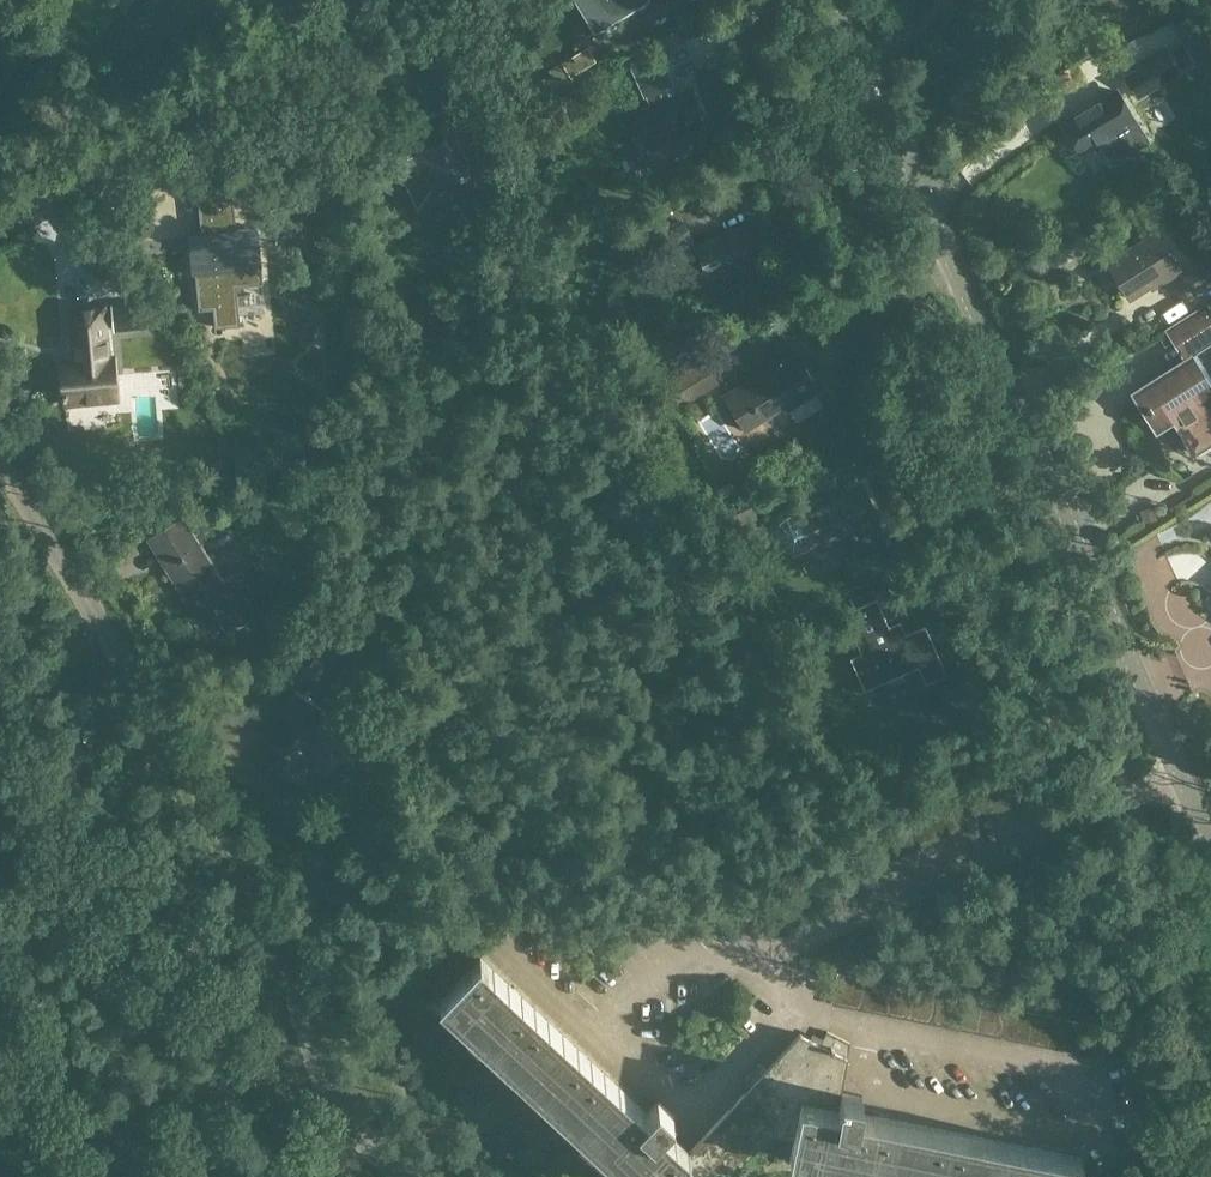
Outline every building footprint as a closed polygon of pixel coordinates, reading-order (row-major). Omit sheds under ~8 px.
[(649,0),(574,0),(595,34),(650,1),(649,0)] [(547,72),(555,84),(569,76),(570,78),(596,62),(587,47),(547,72)] [(690,154),(681,134),(702,125),(687,91),(670,98),(665,89),(674,85),(660,55),(630,68),(644,98),(645,98),(650,107),(626,118),(650,172),(690,154)] [(1136,67),(1138,94),(1202,90),(1201,70),(1164,72),(1163,65),(1136,67)] [(1104,152),(1121,141),(1106,117),(1117,110),(1116,108),(1124,103),(1118,94),(1111,99),(1110,97),(1099,104),(1097,102),(1062,123),(1080,153),(1098,142),(1104,152)] [(445,143),(412,159),(428,191),(458,175),(460,179),(463,178),(470,193),(495,180),(461,114),(437,126),(445,143)] [(198,189),(203,233),(190,234),(194,274),(196,274),(200,311),(214,309),(216,328),(239,326),(236,293),(263,290),(257,230),(236,232),(231,186),(198,189)] [(684,224),(657,237),(663,250),(690,237),(684,224)] [(710,281),(709,279),(709,278),(733,268),(740,284),(765,272),(744,226),(695,249),(699,258),(683,266),(693,289),(710,281)] [(1162,283),(1180,271),(1157,233),(1107,265),(1129,300),(1160,280),(1162,283)] [(144,301),(111,304),(114,332),(160,327),(144,301)] [(1185,357),(1210,341),(1210,316),(1206,307),(1168,331),(1185,357)] [(62,364),(66,404),(118,399),(114,355),(108,356),(103,308),(72,311),(77,362),(62,364)] [(765,375),(761,371),(760,372),(760,373),(723,396),(745,430),(783,407),(786,412),(819,392),(794,352),(785,358),(784,356),(774,362),(776,368),(765,375)] [(1137,393),(1158,426),(1171,418),(1194,456),(1210,446),(1210,396),(1189,360),(1137,393)] [(718,383),(704,361),(666,384),(679,406),(718,383)] [(863,485),(796,514),(795,511),(786,515),(780,522),(776,532),(777,542),(783,549),(792,553),(793,556),(811,548),(811,547),(839,535),(851,561),(889,545),(863,485)] [(276,601),(253,565),(223,584),(209,563),(183,520),(150,541),(200,620),(209,614),(211,616),(216,612),(228,631),(276,601)] [(891,632),(876,598),(843,613),(861,653),(850,658),(864,690),(918,667),(925,683),(946,674),(925,625),(905,634),(891,632)] [(480,957),(439,1000),(630,1176),(731,1176),(771,1134),(794,1139),(790,1159),(884,1176),(1077,1176),(1082,1155),(859,1112),(862,1095),(840,1091),(850,1043),(827,1031),(821,1044),(799,1033),(690,1152),(662,1126),(673,1114),(658,1099),(647,1112),(480,957)] [(980,1002),(965,999),(959,1030),(973,1032),(980,1002)]
